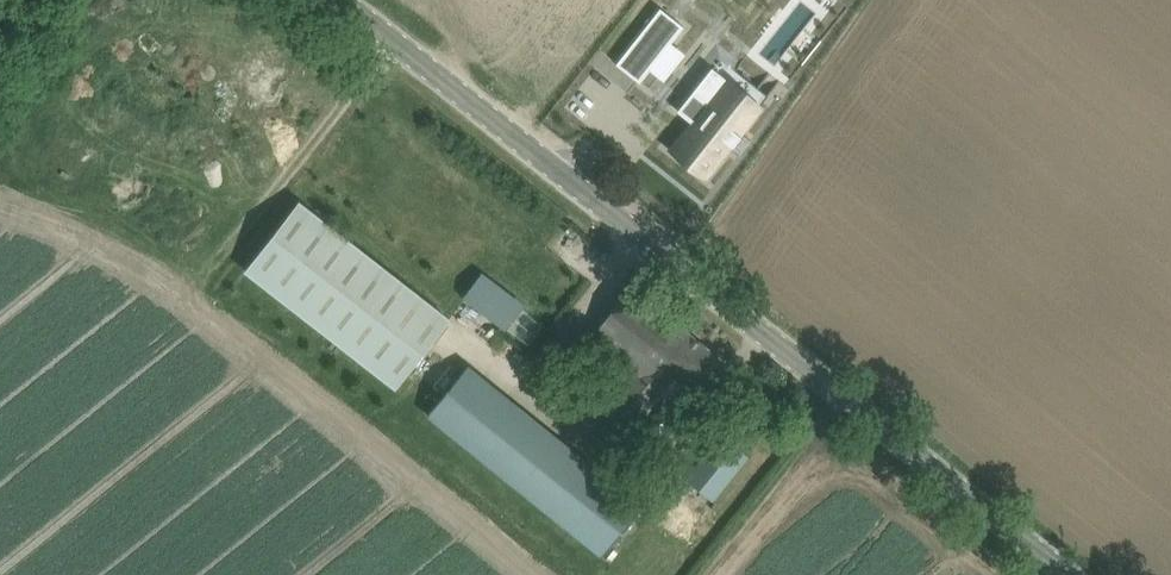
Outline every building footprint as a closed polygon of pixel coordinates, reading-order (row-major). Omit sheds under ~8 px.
[(672,42),(684,26),(661,8),(617,64),(640,82),(650,70),(672,42)] [(686,123),(672,140),(683,148),(684,147),(708,166),(729,138),(732,141),(733,139),(732,138),(739,130),(740,131),(741,130),(738,127),(758,102),(724,76),(708,97),(715,102),(699,121),(693,116),(687,123),(686,123)] [(299,201),(244,271),(395,388),(450,318),(299,201)] [(483,272),(463,298),(478,309),(498,284),(483,272)] [(633,373),(596,418),(624,441),(660,395),(683,414),(725,362),(631,287),(589,338),(591,339),(620,362),(633,373)] [(513,296),(493,321),(505,330),(524,304),(513,296)] [(591,339),(574,359),(603,383),(620,362),(591,339)] [(467,365),(427,414),(602,554),(642,505),(467,365)] [(687,478),(713,499),(747,457),(721,436),(687,478)] [(651,512),(665,523),(686,497),(672,486),(651,512)]
